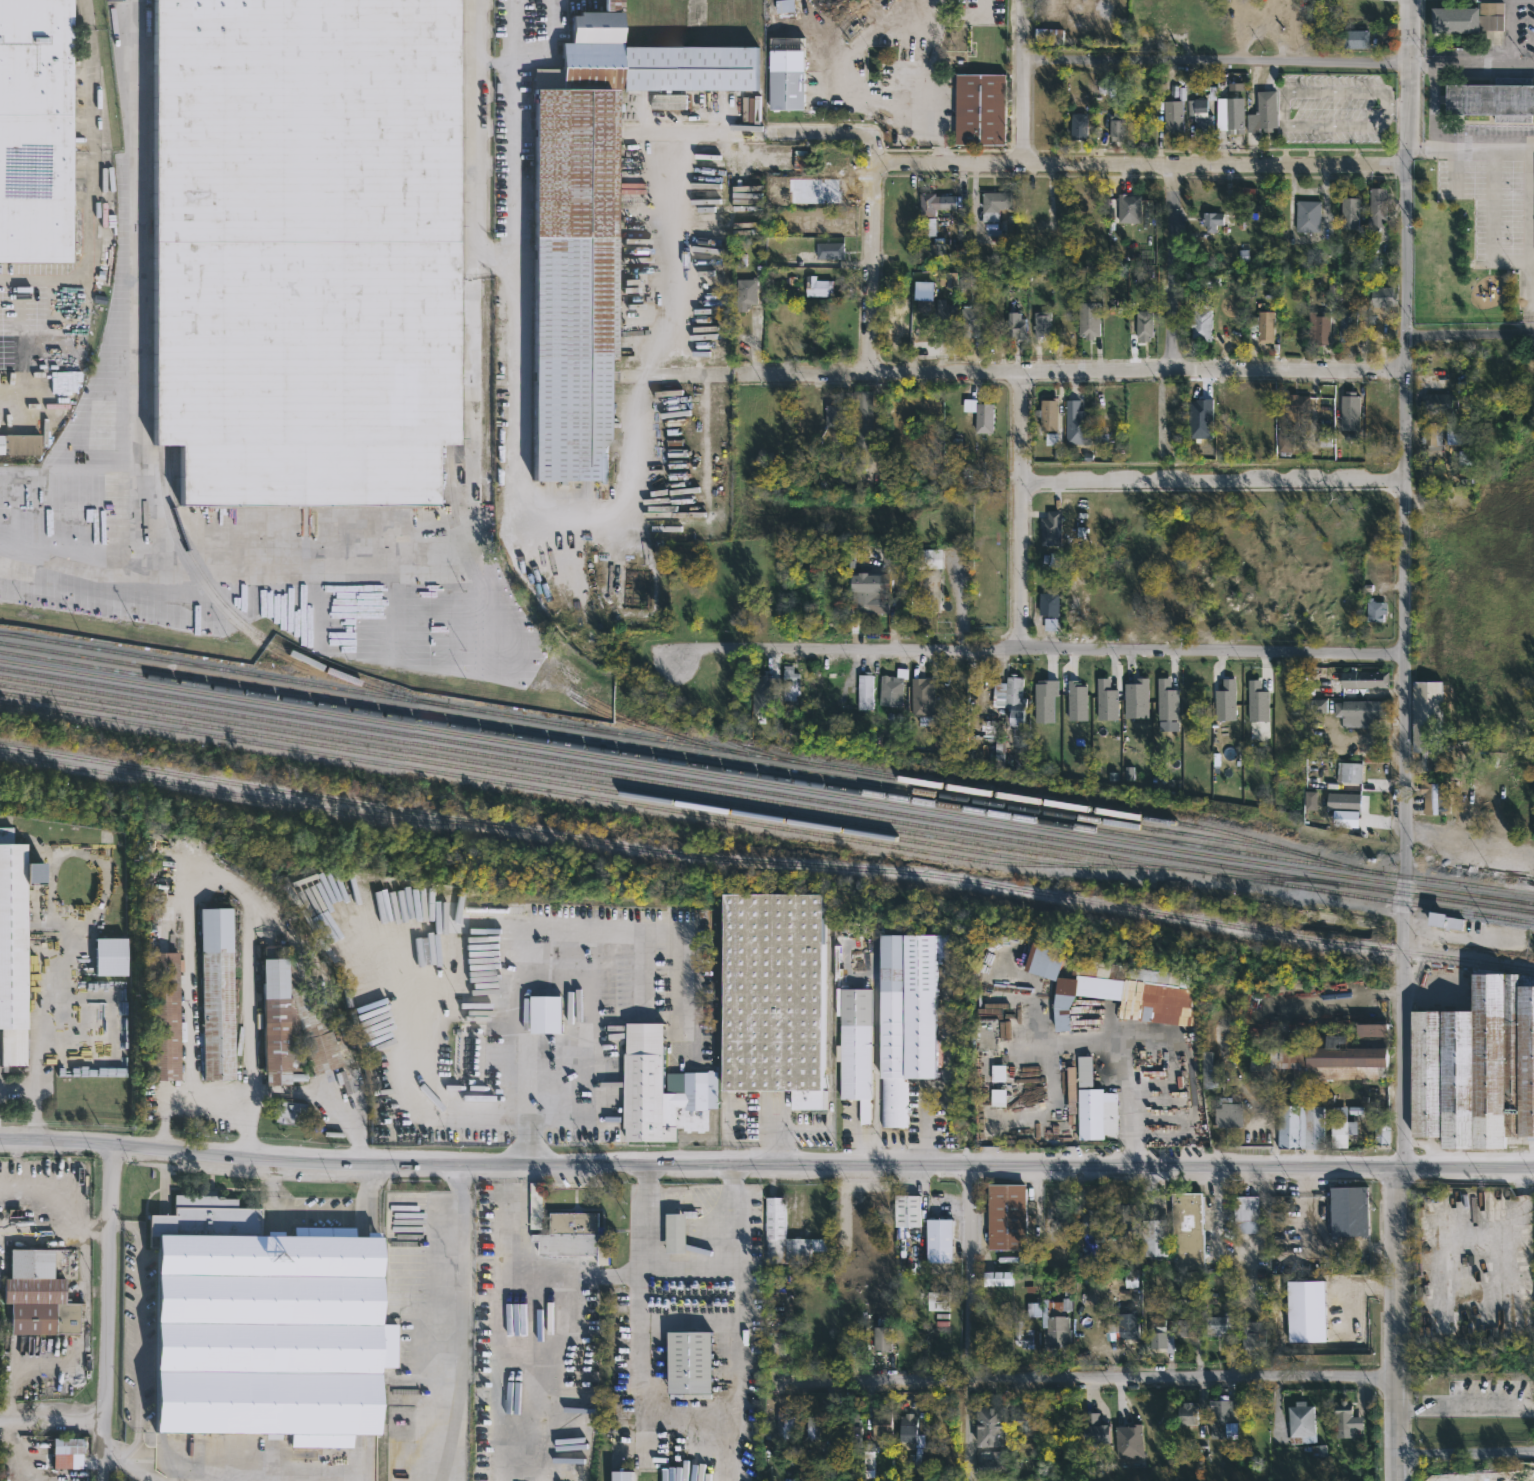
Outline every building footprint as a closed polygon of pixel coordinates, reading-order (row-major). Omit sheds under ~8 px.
[(73,262),(0,262),(0,0),(74,0),(73,262)] [(152,443),(151,0),(456,0),(457,443),(436,443),(436,504),(178,504),(178,443),(152,443)] [(611,13),(611,0),(628,0),(628,48),(759,47),(760,91),(621,93),(623,348),(618,348),(619,477),(584,478),(542,478),(539,69),(565,69),(565,44),(576,44),(576,17),(587,16),(587,13),(611,13)] [(1349,20),(1372,20),(1372,2),(1349,2),(1349,20)] [(1476,32),(1476,34),(1466,34),(1466,32),(1430,32),(1430,7),(1478,7),(1478,2),(1503,2),(1503,30),(1482,30),(1476,32)] [(1062,28),(1061,45),(1045,44),(1045,42),(1033,41),(1033,27),(1062,28)] [(1368,48),(1343,48),(1343,30),(1368,30),(1368,48)] [(800,110),(766,110),(766,71),(800,71),(800,110)] [(1003,144),(953,144),(954,73),(1004,74),(1003,144)] [(1531,84),(1533,84),(1533,114),(1531,114),(1531,122),(1495,121),(1495,114),(1445,113),(1445,83),(1494,84),(1494,77),(1531,77),(1531,84)] [(1116,97),(1118,82),(1100,80),(1098,95),(1116,97)] [(1185,86),(1184,100),(1181,100),(1182,133),(1164,134),(1163,101),(1178,100),(1178,86),(1185,86)] [(1272,126),(1272,131),(1262,131),(1262,127),(1260,127),(1260,132),(1248,132),(1247,114),(1259,113),(1258,91),(1275,91),(1277,126),(1272,126)] [(690,110),(655,109),(656,95),(690,95),(690,110)] [(1244,133),(1225,134),(1224,99),(1243,98),(1244,133)] [(1207,99),(1207,114),(1212,114),(1212,132),(1194,132),(1194,116),(1187,116),(1186,100),(1207,99)] [(1122,112),(1122,120),(1124,120),(1124,140),(1109,140),(1109,119),(1113,120),(1113,112),(1122,112)] [(1083,117),(1086,117),(1086,136),(1084,136),(1084,139),(1071,139),(1071,135),(1070,135),(1070,117),(1074,117),(1074,113),(1083,114),(1083,117)] [(787,176),(840,176),(840,205),(787,205),(787,176)] [(1389,202),(1389,205),(1385,204),(1385,220),(1383,220),(1383,224),(1371,224),(1371,220),(1368,219),(1369,187),(1386,188),(1385,195),(1390,195),(1389,202)] [(949,192),(949,195),(955,195),(955,209),(935,209),(935,215),(919,215),(919,193),(934,193),(934,195),(943,196),(943,192),(949,192)] [(988,221),(982,221),(982,192),(1012,192),(1012,208),(998,208),(998,221),(988,221)] [(1126,194),(1126,195),(1140,195),(1140,223),(1117,222),(1118,194),(1126,194)] [(1358,197),(1358,229),(1340,228),(1341,197),(1358,197)] [(1320,201),(1320,232),(1295,231),(1296,200),(1320,201)] [(1215,224),(1215,232),(1205,232),(1205,226),(1202,226),(1202,212),(1222,212),(1222,224),(1215,224)] [(816,258),(815,242),(842,242),(842,259),(816,258)] [(817,275),(817,279),(833,279),(833,292),(830,292),(830,296),(806,295),(807,275),(817,275)] [(749,304),(734,304),(734,279),(757,278),(757,304),(749,304)] [(1392,290),(1392,292),(1396,292),(1396,303),(1392,303),(1392,306),(1389,306),(1389,310),(1383,310),(1383,307),(1375,307),(1374,304),(1371,304),(1371,293),(1375,293),(1375,290),(1392,290)] [(1093,335),(1093,339),(1084,339),(1084,336),(1077,336),(1077,303),(1100,303),(1100,335),(1093,335)] [(1210,309),(1210,318),(1212,319),(1210,334),(1211,334),(1211,341),(1190,339),(1190,320),(1191,320),(1193,304),(1210,305),(1210,309)] [(955,305),(956,332),(945,332),(945,341),(936,342),(936,330),(934,330),(933,305),(955,305)] [(972,338),(959,338),(959,308),(977,308),(977,333),(972,333),(972,338)] [(1001,310),(992,310),(992,341),(1000,341),(1001,310)] [(1152,310),(1151,337),(1150,337),(1150,340),(1140,340),(1140,337),(1135,337),(1135,310),(1152,310)] [(1357,320),(1356,342),(1338,342),(1339,310),(1357,311),(1357,320)] [(1274,311),(1273,343),(1258,343),(1258,333),(1245,333),(1246,316),(1258,316),(1258,311),(1274,311)] [(1036,339),(1034,339),(1033,312),(1048,312),(1049,336),(1039,337),(1039,339),(1036,339)] [(1123,312),(1107,312),(1107,343),(1123,343),(1123,312)] [(1323,312),(1323,316),(1330,316),(1330,341),(1327,341),(1327,345),(1316,344),(1316,341),(1308,341),(1308,312),(1323,312)] [(1019,313),(1019,318),(1024,318),(1024,338),(1005,338),(1005,319),(1007,319),(1007,313),(1019,313)] [(871,463),(852,463),(852,391),(871,391),(871,463)] [(1354,391),(1354,395),(1359,396),(1359,430),(1339,430),(1340,395),(1345,395),(1345,391),(1354,391)] [(1297,394),(1297,395),(1310,395),(1309,414),(1301,414),(1301,429),(1292,429),(1292,452),(1277,452),(1278,395),(1297,394)] [(1452,394),(1452,396),(1454,396),(1454,399),(1457,399),(1457,410),(1452,410),(1452,414),(1425,414),(1425,394),(1452,394)] [(1057,398),(1056,431),(1040,431),(1040,417),(1034,416),(1034,410),(1040,410),(1040,400),(1052,400),(1052,397),(1057,398)] [(848,426),(824,426),(824,405),(837,405),(837,398),(848,399),(848,426)] [(993,433),(974,433),(974,411),(962,411),(962,399),(975,399),(975,403),(993,404),(993,433)] [(1079,400),(1079,410),(1082,410),(1082,417),(1091,417),(1091,444),(1065,444),(1065,400),(1079,400)] [(1470,444),(1446,445),(1445,422),(1470,422),(1470,444)] [(1424,443),(1421,443),(1420,424),(1445,424),(1445,435),(1441,435),(1441,443),(1424,443)] [(43,453),(0,453),(0,434),(43,434),(43,453)] [(1074,539),(1042,540),(1042,521),(1074,520),(1074,539)] [(940,569),(921,569),(921,607),(940,607),(940,569)] [(881,597),(882,597),(881,606),(876,606),(875,614),(870,614),(870,617),(860,617),(860,613),(854,613),(855,603),(851,603),(852,574),(881,575),(881,597)] [(1058,594),(1057,618),(1045,618),(1045,613),(1037,613),(1038,593),(1058,594)] [(1386,602),(1386,614),(1382,614),(1382,622),(1366,622),(1366,602),(1386,602)] [(791,667),(791,673),(798,673),(798,690),(781,690),(782,666),(791,666),(791,667)] [(869,672),(869,675),(871,675),(871,710),(855,710),(856,675),(860,675),(860,672),(869,672)] [(1386,687),(1340,687),(1340,672),(1386,672),(1386,687)] [(1015,673),(1015,677),(1022,677),(1021,697),(1024,697),(1023,726),(1006,725),(1007,707),(991,706),(992,684),(994,684),(994,682),(1005,683),(1005,676),(1008,676),(1008,673),(1015,673)] [(900,698),(900,703),(877,702),(879,676),(888,676),(888,680),(901,680),(900,698)] [(1117,719),(1097,719),(1096,677),(1109,677),(1109,689),(1117,689),(1117,719)] [(1147,717),(1147,677),(1135,677),(1136,683),(1123,683),(1124,718),(1147,717)] [(1157,677),(1157,719),(1166,719),(1166,721),(1158,721),(1158,732),(1177,731),(1177,721),(1170,721),(1170,719),(1179,719),(1178,689),(1170,689),(1170,677),(1157,677)] [(910,678),(934,678),(934,717),(910,717),(910,678)] [(1222,678),(1235,678),(1235,720),(1214,720),(1214,690),(1223,690),(1222,678)] [(1248,680),(1249,738),(1259,741),(1267,739),(1269,738),(1268,691),(1260,691),(1259,679),(1248,680)] [(1034,723),(1034,683),(1037,683),(1037,680),(1057,680),(1057,695),(1053,695),(1053,723),(1034,723)] [(1067,680),(1077,680),(1077,686),(1086,686),(1087,721),(1067,721),(1067,680)] [(1440,682),(1442,741),(1457,741),(1457,751),(1442,751),(1443,771),(1421,772),(1420,754),(1412,753),(1412,682),(1440,682)] [(1379,701),(1379,706),(1384,707),(1383,714),(1379,714),(1379,719),(1372,718),(1371,728),(1341,727),(1342,715),(1333,716),(1334,703),(1341,703),(1341,701),(1379,701)] [(1361,783),(1341,783),(1342,763),(1362,764),(1361,783)] [(1441,779),(1441,783),(1445,783),(1445,802),(1449,802),(1449,812),(1421,814),(1421,798),(1424,798),(1424,790),(1419,790),(1419,779),(1441,779)] [(1360,803),(1360,812),(1327,811),(1327,793),(1360,794),(1360,803)] [(3,1068),(0,1068),(0,826),(10,826),(10,842),(25,842),(26,1027),(23,1027),(23,1064),(3,1064),(3,1068)] [(820,894),(820,1091),(824,1091),(824,1110),(791,1110),(791,1092),(721,1092),(721,893),(820,894)] [(240,1079),(206,1080),(203,909),(236,908),(240,1079)] [(904,1077),(904,1126),(880,1126),(880,1077),(877,1077),(877,933),(932,933),(932,1077),(904,1077)] [(130,938),(129,976),(97,975),(98,937),(130,938)] [(1062,953),(1053,980),(1021,969),(1030,940),(1063,951),(1062,953)] [(183,1080),(150,1080),(150,952),(183,951),(183,1080)] [(312,953),(346,1066),(317,1076),(302,1026),(302,1071),(294,1072),(294,1074),(309,1074),(309,1082),(294,1082),(294,1086),(269,1086),(267,960),(292,960),(312,953)] [(1187,974),(1186,988),(1189,988),(1189,995),(1193,1024),(1182,1025),(1116,1016),(1119,1000),(1073,993),(1067,1007),(1068,1030),(1053,1031),(1051,1006),(1055,976),(1075,978),(1075,977),(1074,977),(1076,958),(1187,974)] [(1518,973),(1533,975),(1533,1136),(1503,1136),(1503,1148),(1441,1148),(1441,1136),(1410,1136),(1410,1009),(1471,1009),(1471,972),(1518,973)] [(869,988),(867,1124),(858,1124),(859,1099),(837,1098),(838,988),(869,988)] [(665,1017),(664,1046),(667,1047),(666,1079),(683,1079),(683,1072),(704,1073),(705,1070),(720,1072),(719,1110),(711,1109),(711,1132),(707,1132),(707,1133),(693,1131),(693,1133),(689,1133),(689,1132),(686,1132),(686,1129),(679,1129),(678,1142),(627,1142),(627,1129),(625,1129),(626,1055),(628,1055),(629,1016),(665,1017)] [(1386,1023),(1387,1079),(1304,1079),(1304,1093),(1289,1093),(1289,1080),(1293,1080),(1293,1068),(1269,1068),(1269,1046),(1305,1045),(1305,1035),(1309,1035),(1309,1028),(1327,1028),(1327,1034),(1356,1034),(1356,1023),(1386,1023)] [(1210,1050),(1211,1063),(1222,1063),(1222,1087),(1201,1087),(1201,1051),(1210,1050)] [(1091,1087),(1077,1087),(1076,1056),(1090,1055),(1091,1087)] [(997,1083),(997,1087),(1012,1088),(1012,1097),(1004,1097),(1004,1107),(989,1106),(990,1064),(1005,1064),(1004,1083),(997,1083)] [(1075,1113),(1067,1113),(1066,1066),(1074,1066),(1075,1113)] [(1032,1080),(1031,1094),(1044,1095),(1046,1081),(1032,1080)] [(1102,1088),(1102,1092),(1116,1092),(1116,1134),(1102,1134),(1102,1139),(1077,1139),(1077,1089),(1102,1088)] [(1239,1093),(1239,1102),(1241,1102),(1241,1127),(1216,1127),(1216,1097),(1230,1096),(1230,1093),(1239,1093)] [(306,1103),(305,1114),(301,1114),(300,1124),(271,1121),(273,1100),(306,1103)] [(1306,1149),(1277,1149),(1277,1105),(1323,1105),(1323,1149),(1306,1149)] [(1389,1117),(1389,1144),(1373,1144),(1374,1122),(1372,1122),(1372,1117),(1389,1117)] [(1332,1148),(1330,1148),(1330,1120),(1346,1120),(1346,1147),(1332,1148)] [(532,1231),(545,1232),(545,1185),(532,1184),(532,1231)] [(987,1249),(986,1249),(987,1184),(1023,1184),(1022,1250),(987,1249)] [(1333,1237),(1330,1237),(1328,1187),(1367,1186),(1369,1236),(1333,1237)] [(1201,1209),(1203,1270),(1172,1271),(1172,1265),(1165,1266),(1165,1256),(1141,1257),(1140,1220),(1165,1219),(1167,1256),(1172,1256),(1169,1193),(1200,1192),(1201,1209)] [(225,1195),(224,1198),(241,1198),(241,1208),(267,1208),(266,1231),(373,1232),(372,1324),(394,1324),(393,1366),(372,1366),(372,1435),(362,1435),(362,1448),(330,1448),(330,1460),(313,1460),(313,1448),(293,1447),(293,1434),(286,1433),(286,1438),(269,1438),(269,1433),(165,1432),(167,1246),(154,1246),(154,1214),(177,1214),(178,1194),(225,1195)] [(903,1226),(892,1226),(892,1195),(918,1195),(917,1227),(903,1226)] [(1257,1233),(1235,1234),(1233,1196),(1256,1196),(1257,1233)] [(783,1197),(783,1238),(808,1238),(808,1263),(765,1263),(765,1238),(764,1230),(763,1230),(764,1197),(783,1197)] [(1138,1231),(1113,1232),(1113,1205),(1137,1204),(1138,1231)] [(1098,1215),(1105,1215),(1104,1234),(1079,1233),(1080,1214),(1086,1214),(1086,1209),(1098,1209),(1098,1215)] [(692,1217),(692,1221),(706,1220),(706,1225),(692,1226),(691,1245),(719,1252),(718,1257),(691,1250),(691,1252),(671,1252),(671,1212),(689,1212),(688,1210),(698,1210),(698,1216),(692,1217)] [(601,1233),(601,1255),(542,1253),(542,1240),(536,1240),(536,1234),(554,1234),(554,1211),(602,1212),(601,1233)] [(950,1219),(949,1262),(924,1262),(925,1239),(920,1239),(920,1228),(925,1228),(925,1219),(950,1219)] [(56,1249),(55,1277),(67,1277),(67,1302),(81,1302),(81,1332),(13,1333),(13,1302),(6,1302),(6,1277),(12,1277),(12,1247),(56,1248),(56,1249)] [(1009,1286),(981,1286),(981,1272),(1009,1271),(1009,1286)] [(1284,1282),(1321,1282),(1321,1343),(1284,1343),(1284,1282)] [(947,1292),(947,1311),(925,1310),(925,1291),(947,1292)] [(1047,1299),(1046,1316),(1067,1316),(1068,1344),(1047,1345),(1046,1327),(1040,1328),(1040,1299),(1047,1299)] [(1139,1338),(1137,1312),(1117,1313),(1120,1340),(1139,1338)] [(1193,1312),(1193,1337),(1175,1337),(1175,1319),(1181,1319),(1181,1312),(1193,1312)] [(1229,1312),(1229,1315),(1234,1316),(1234,1333),(1219,1333),(1219,1335),(1209,1337),(1209,1333),(1204,1333),(1204,1316),(1222,1317),(1222,1312),(1229,1312)] [(1163,1319),(1164,1330),(1172,1330),(1172,1353),(1164,1353),(1164,1348),(1148,1348),(1148,1319),(1163,1319)] [(1021,1320),(1021,1324),(1027,1324),(1027,1329),(1037,1331),(1037,1343),(1031,1343),(1031,1349),(1019,1347),(1019,1345),(1012,1344),(1012,1320),(1021,1320)] [(1259,1321),(1259,1330),(1264,1330),(1264,1346),(1251,1346),(1251,1350),(1243,1350),(1243,1344),(1241,1345),(1241,1322),(1259,1321)] [(874,1350),(871,1350),(871,1327),(889,1326),(889,1350),(874,1350)] [(712,1393),(669,1393),(668,1331),(711,1331),(712,1393)] [(786,1333),(771,1333),(771,1358),(786,1358),(786,1333)] [(1236,1399),(1237,1423),(1225,1424),(1226,1438),(1208,1439),(1208,1423),(1211,1423),(1211,1416),(1209,1416),(1209,1410),(1208,1410),(1207,1400),(1236,1399)] [(1305,1401),(1305,1405),(1312,1405),(1313,1435),(1315,1435),(1315,1443),(1288,1444),(1287,1407),(1294,1406),(1294,1401),(1305,1401)] [(1347,1402),(1347,1404),(1351,1404),(1351,1429),(1332,1429),(1332,1404),(1339,1404),(1339,1401),(1347,1401),(1347,1402)] [(1190,1403),(1190,1406),(1196,1406),(1196,1425),(1176,1425),(1176,1407),(1182,1407),(1182,1403),(1190,1403)] [(1002,1447),(973,1447),(974,1406),(1002,1406),(1002,1447)] [(862,1426),(861,1444),(870,1444),(869,1464),(862,1464),(862,1451),(837,1451),(838,1427),(840,1427),(840,1412),(860,1412),(860,1426),(862,1426)] [(890,1433),(890,1440),(871,1439),(870,1412),(891,1412),(890,1433)] [(1026,1412),(1026,1415),(1032,1415),(1032,1437),(1013,1437),(1013,1423),(1008,1423),(1007,1412),(1026,1412)] [(1098,1412),(1098,1425),(1106,1425),(1107,1443),(1081,1444),(1081,1425),(1085,1425),(1085,1413),(1098,1412)] [(784,1413),(784,1416),(793,1416),(793,1441),(763,1441),(763,1433),(775,1432),(775,1413),(784,1413)] [(910,1413),(910,1415),(915,1415),(914,1450),(898,1450),(898,1415),(902,1416),(902,1413),(910,1413)] [(823,1458),(803,1457),(804,1416),(824,1417),(823,1458)] [(1141,1424),(1141,1459),(1114,1459),(1114,1427),(1126,1427),(1126,1426),(1130,1426),(1130,1424),(1141,1424)] [(83,1453),(83,1469),(55,1468),(56,1437),(87,1437),(86,1453),(83,1453)] [(1006,1451),(1007,1472),(976,1473),(975,1451),(1006,1451)] [(639,1471),(639,1480),(620,1480),(620,1471),(639,1471)]
